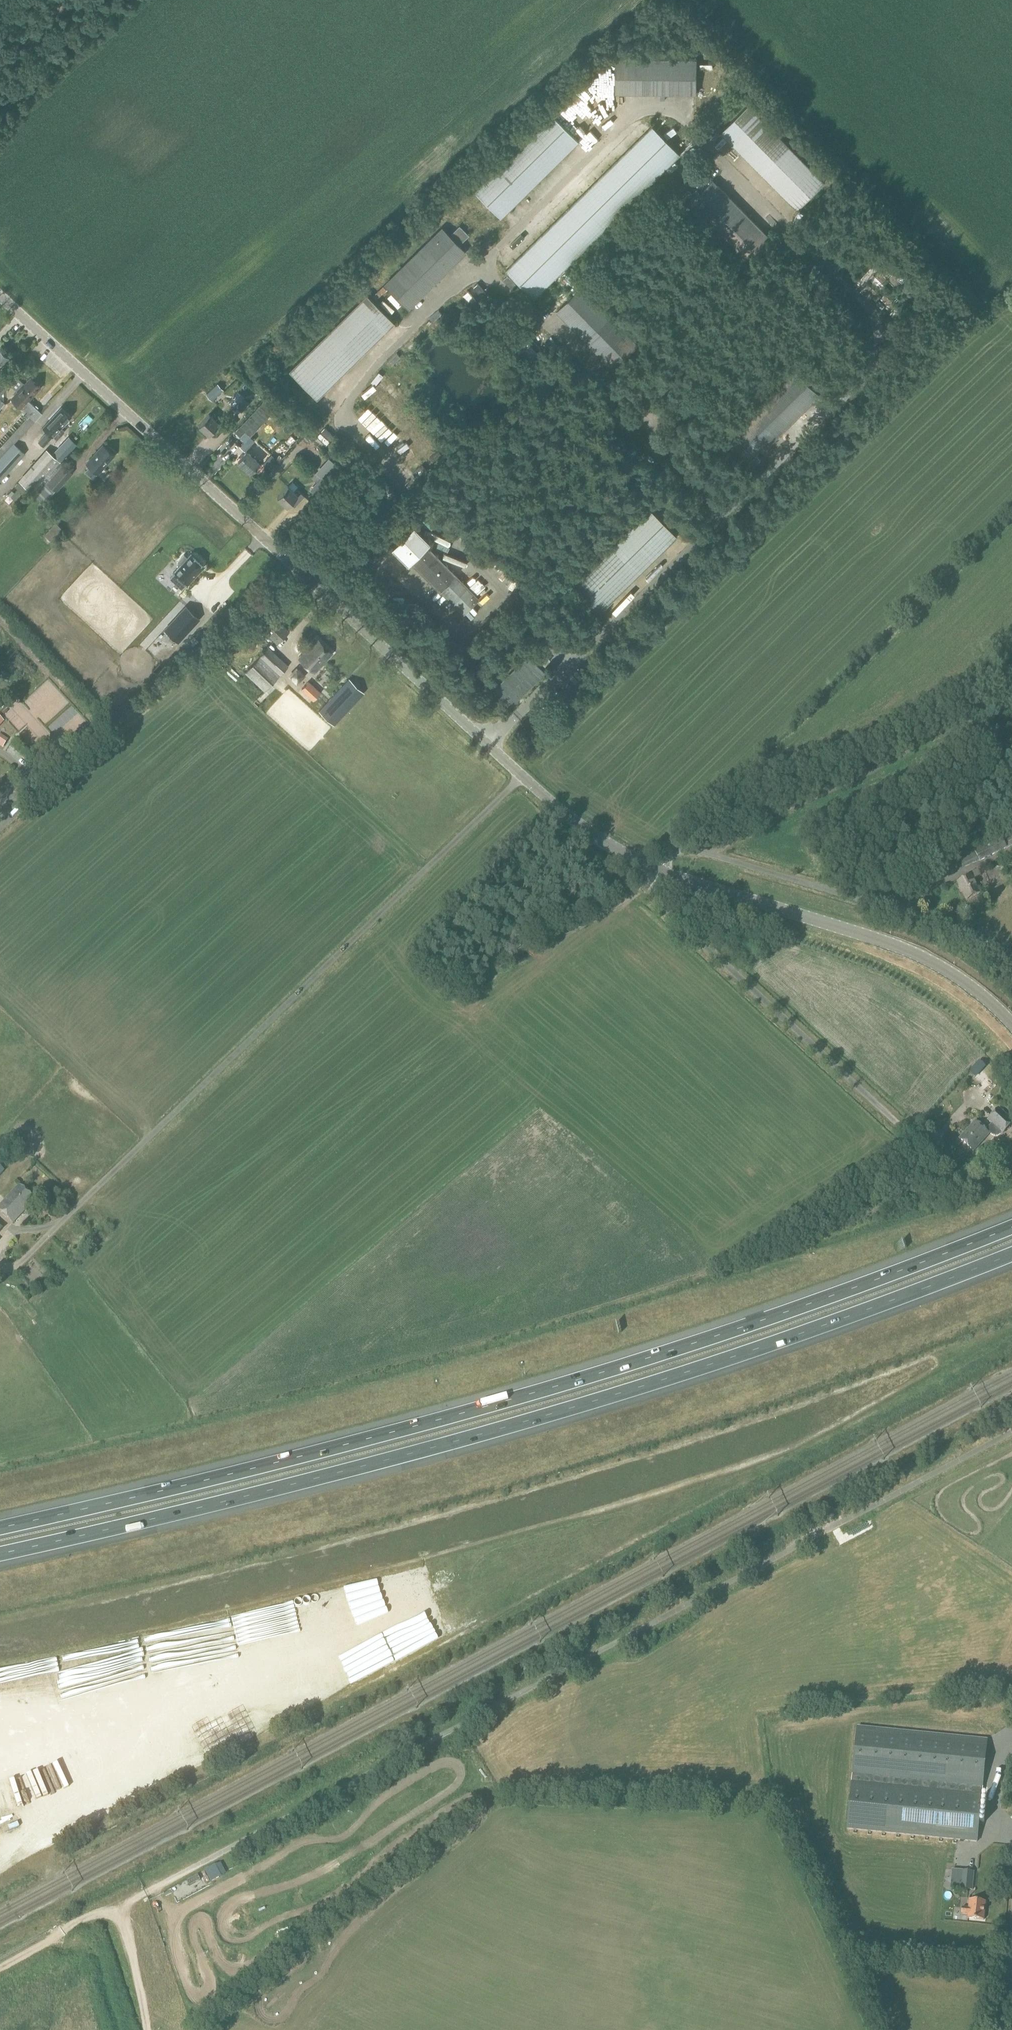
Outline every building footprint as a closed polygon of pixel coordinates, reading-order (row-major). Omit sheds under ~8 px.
[(697,94),(697,59),(616,58),(615,93),(697,94)] [(749,104),(721,132),(797,209),(825,181),(749,104)] [(502,217),(580,140),(552,112),(474,188),(502,217)] [(596,124),(610,128),(611,123),(593,117),(585,139),(591,140),(596,124)] [(681,153),(652,125),(506,268),(536,297),(681,153)] [(687,204),(745,261),(770,237),(713,179),(687,204)] [(384,283),(409,309),(467,252),(457,242),(458,241),(461,243),(469,235),(459,226),(451,234),(452,235),(451,236),(447,232),(458,222),(450,214),(440,224),(441,226),(384,283)] [(614,258),(607,249),(599,255),(606,265),(614,258)] [(859,280),(876,300),(894,284),(877,265),(859,280)] [(639,344),(581,286),(556,311),(613,368),(639,344)] [(317,398),(394,322),(366,293),(289,369),(317,398)] [(380,305),(390,298),(387,294),(377,301),(380,305)] [(412,335),(418,340),(432,325),(426,319),(412,335)] [(532,364),(541,355),(520,333),(511,343),(532,364)] [(0,350),(0,367),(9,357),(0,350)] [(821,395),(795,369),(738,426),(763,452),(821,395)] [(14,443),(35,420),(42,413),(28,400),(41,387),(30,377),(11,398),(30,415),(0,447),(0,457),(14,443)] [(214,399),(223,390),(216,383),(207,392),(214,399)] [(430,436),(383,390),(357,416),(417,475),(427,465),(414,453),(430,436)] [(242,412),(250,403),(246,399),(237,408),(242,412)] [(665,421),(672,415),(657,400),(651,406),(665,421)] [(61,407),(43,427),(53,436),(71,416),(61,407)] [(199,425),(209,434),(212,430),(216,434),(226,424),(219,418),(216,420),(209,414),(199,425)] [(256,422),(247,425),(250,432),(259,428),(256,422)] [(239,437),(244,442),(250,436),(245,431),(239,437)] [(44,446),(49,440),(50,439),(44,434),(43,435),(38,441),(44,446)] [(68,434),(52,453),(55,456),(60,461),(61,462),(78,443),(68,434)] [(26,453),(14,443),(0,457),(0,482),(26,453)] [(114,455),(103,445),(87,463),(98,473),(114,455)] [(33,492),(61,462),(60,461),(46,448),(18,480),(33,492)] [(238,461),(250,472),(259,462),(247,451),(238,461)] [(321,477),(320,477),(317,481),(310,489),(317,496),(342,469),(329,457),(315,472),(321,477)] [(61,462),(33,492),(45,504),(57,491),(73,472),(62,462),(62,463),(61,462)] [(307,474),(317,481),(320,477),(311,469),(307,474)] [(11,496),(19,502),(29,491),(18,482),(14,486),(17,488),(11,496)] [(295,492),(288,486),(277,497),(286,506),(290,502),(295,506),(304,496),(297,490),(295,492)] [(677,535),(649,507),(572,583),(600,611),(677,535)] [(356,522),(351,517),(342,525),(347,530),(356,522)] [(63,528),(56,522),(45,534),(53,541),(63,528)] [(430,542),(413,525),(391,547),(407,564),(430,542)] [(428,547),(417,559),(413,563),(440,590),(463,613),(478,598),(455,575),(455,574),(428,547)] [(204,566),(191,554),(187,558),(184,554),(178,561),(181,564),(175,571),(188,583),(204,566)] [(178,641),(199,618),(186,606),(165,629),(178,641)] [(264,607),(253,620),(278,643),(290,630),(264,607)] [(266,644),(268,640),(260,634),(258,638),(266,644)] [(317,639),(299,658),(315,671),(332,653),(317,639)] [(245,672),(265,691),(289,665),(268,647),(245,672)] [(510,705),(544,672),(528,656),(494,689),(510,705)] [(319,710),(335,725),(365,693),(348,678),(319,710)] [(297,693),(310,704),(321,692),(309,681),(297,693)] [(145,715),(130,726),(136,734),(151,723),(145,715)] [(1006,829),(1008,833),(1001,836),(1001,837),(974,851),(959,859),(964,868),(979,860),(980,861),(1007,848),(1011,845),(1011,826),(1006,829)] [(978,869),(971,873),(972,876),(958,883),(967,900),(980,893),(974,880),(982,876),(978,869)] [(986,1066),(980,1061),(980,1060),(969,1072),(970,1073),(975,1077),(986,1066)] [(979,1091),(988,1083),(984,1080),(976,1088),(979,1091)] [(992,1124),(985,1131),(975,1122),(960,1139),(974,1151),(989,1135),(995,1136),(997,1136),(1000,1135),(1002,1133),(1011,1124),(996,1111),(988,1120),(992,1124)] [(35,1200),(19,1185),(0,1205),(0,1211),(13,1223),(35,1200)] [(987,1739),(858,1727),(848,1829),(977,1842),(987,1739)] [(215,1864),(203,1871),(210,1883),(222,1876),(215,1864)] [(973,1891),(975,1872),(962,1870),(960,1890),(973,1891)] [(197,1875),(186,1881),(189,1886),(200,1880),(197,1875)] [(986,1902),(970,1900),(969,1908),(962,1907),(961,1914),(968,1916),(967,1919),(984,1921),(986,1902)]
